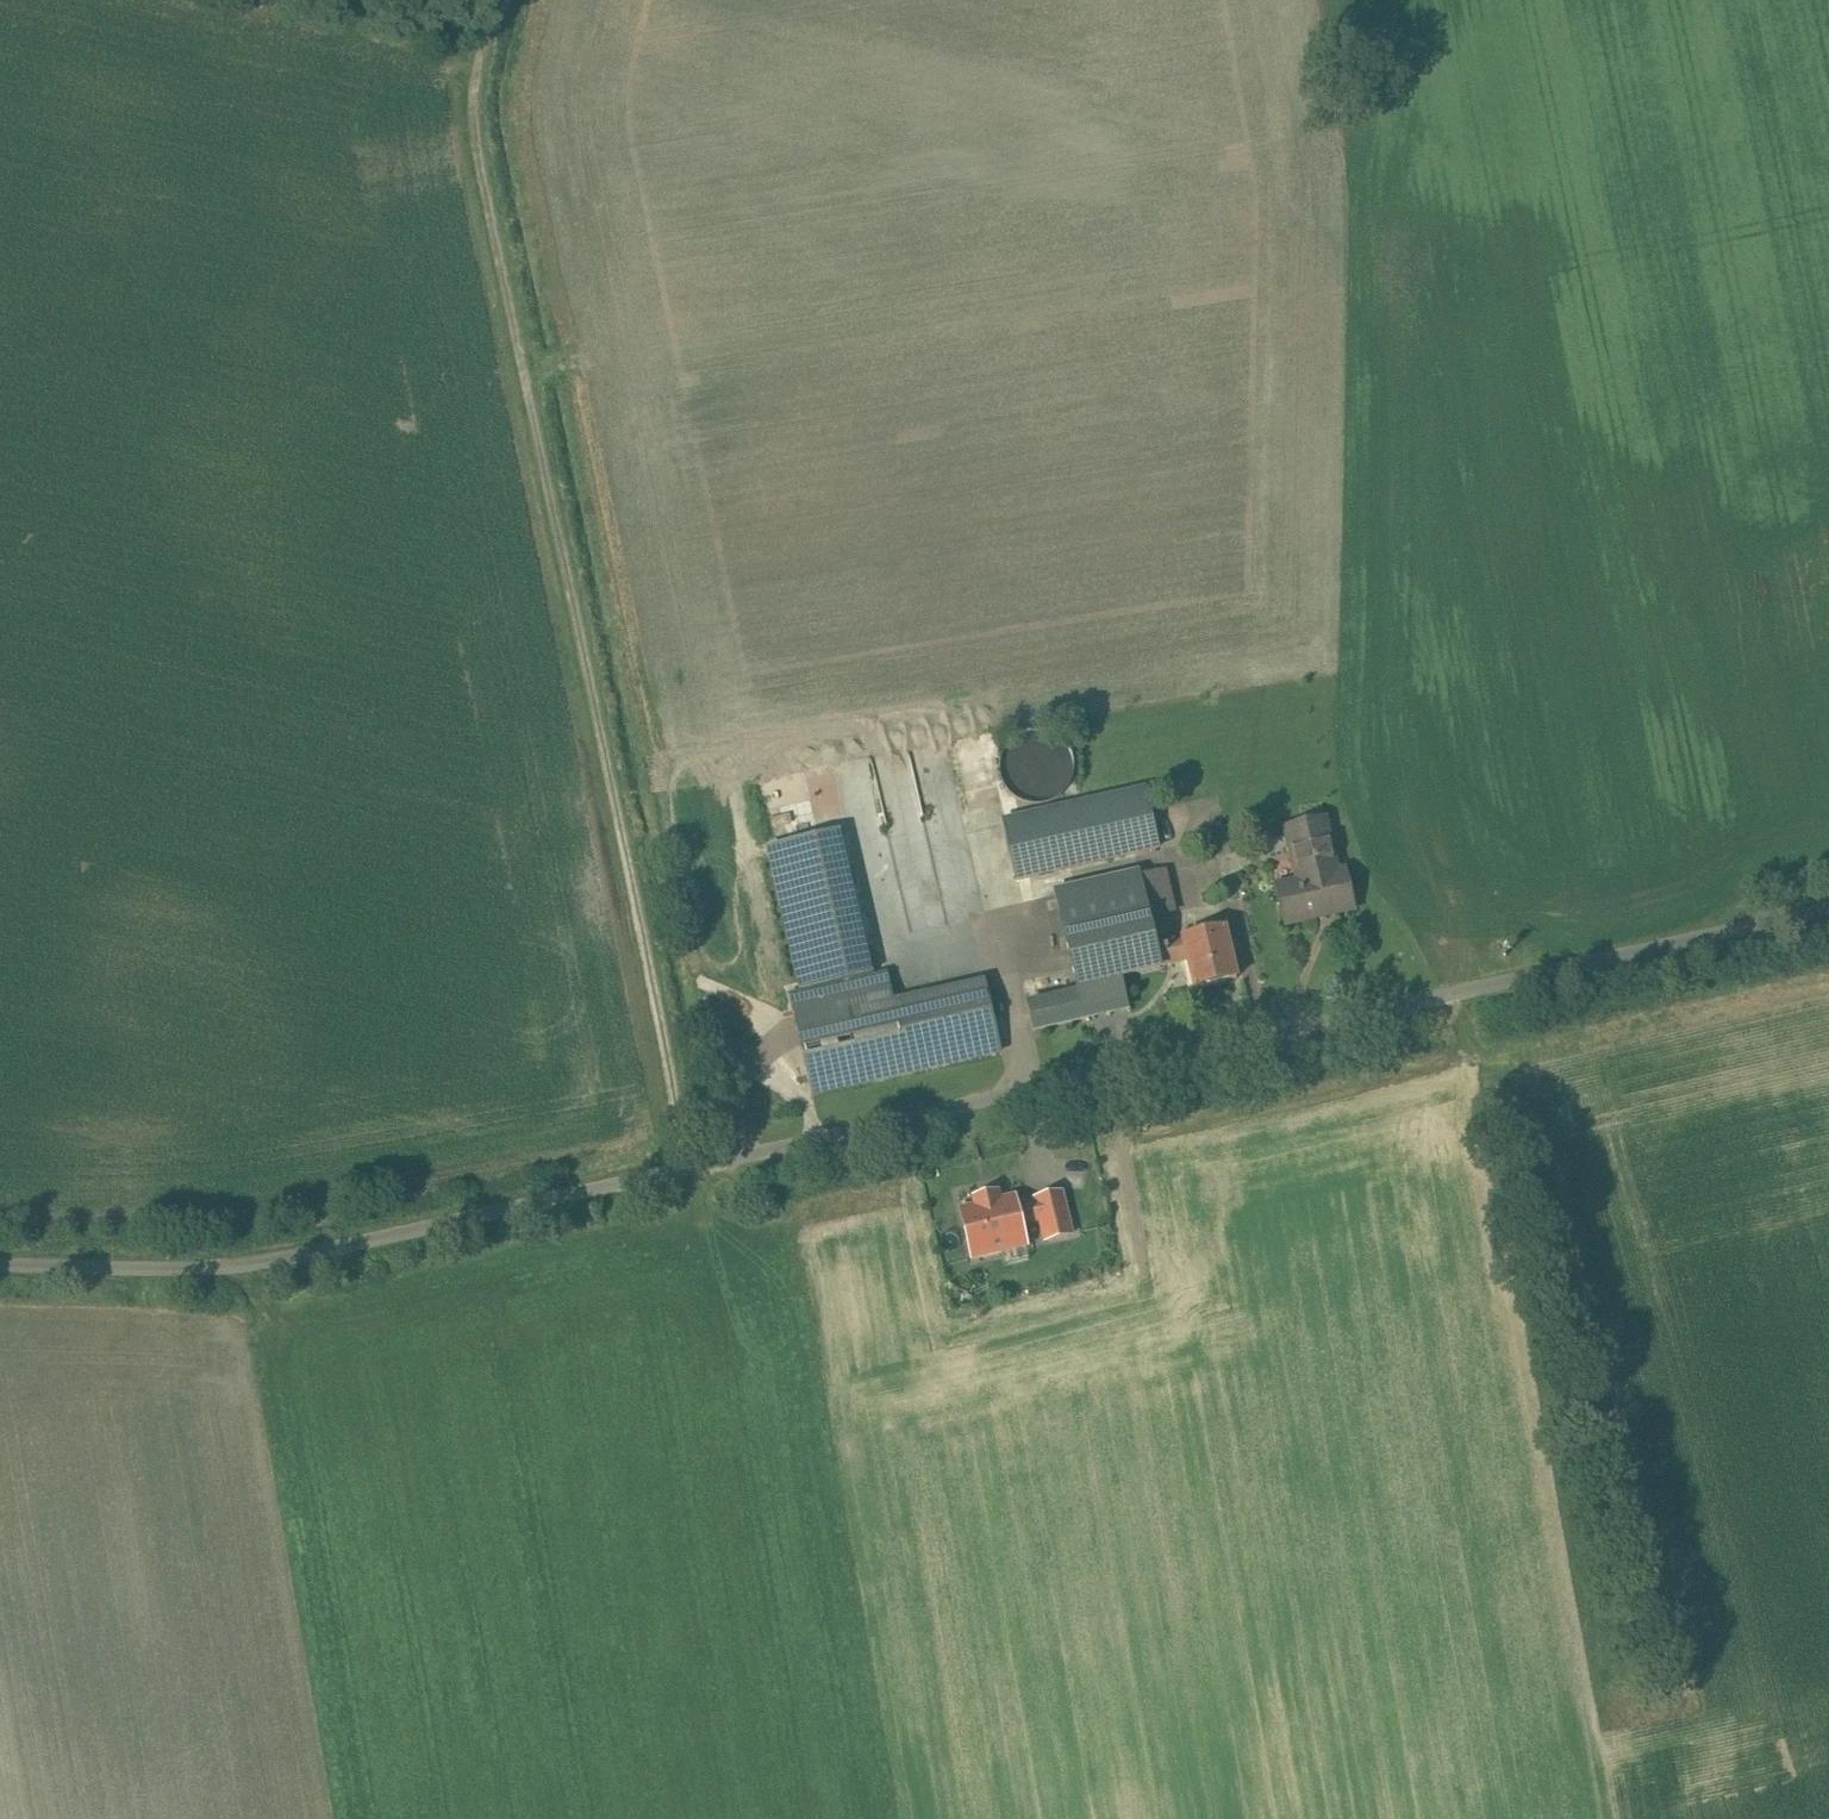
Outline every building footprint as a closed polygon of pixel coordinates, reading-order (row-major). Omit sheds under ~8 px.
[(846,771),(872,906),(942,893),(940,883),(961,879),(960,873),(971,871),(968,855),(953,857),(949,836),(961,834),(946,753),(846,771)] [(1006,822),(1020,882),(1162,850),(1148,790),(1006,822)] [(1354,879),(1340,880),(1337,819),(1296,820),(1299,882),(1279,882),(1281,929),(1356,926),(1354,879)] [(1041,1026),(1084,1016),(1094,1014),(1167,998),(1139,872),(1056,891),(1078,990),(1036,999),(1041,1026)] [(1186,940),(1198,996),(1240,987),(1227,931),(1186,940)] [(984,968),(895,988),(889,965),(787,988),(813,1103),(898,1084),(915,1080),(1005,1060),(984,968)] [(1060,1193),(1036,1199),(1037,1204),(1041,1219),(1046,1240),(1070,1234),(1060,1193)] [(978,1207),(961,1211),(972,1257),(1007,1249),(1005,1239),(1023,1235),(1020,1224),(1017,1209),(1014,1198),(998,1202),(997,1198),(977,1203),(978,1207)] [(1037,1204),(1017,1209),(1020,1224),(1041,1219),(1037,1204)]
